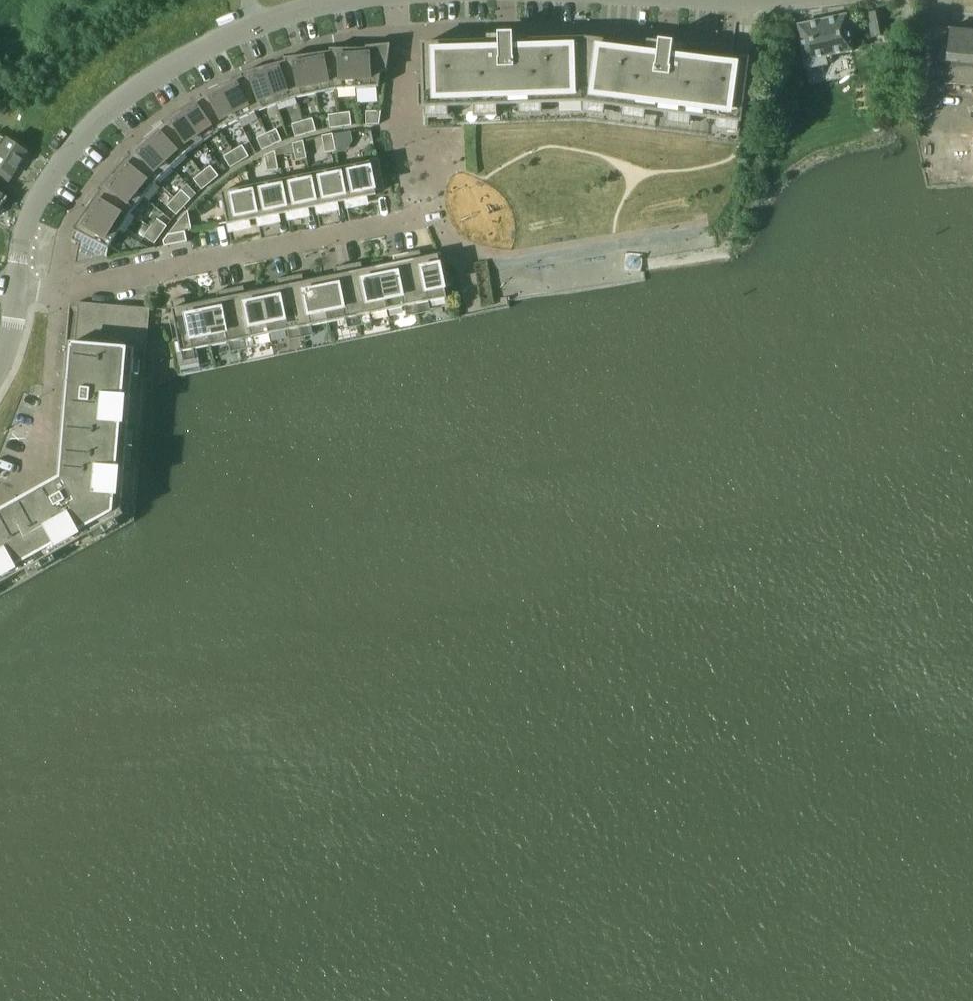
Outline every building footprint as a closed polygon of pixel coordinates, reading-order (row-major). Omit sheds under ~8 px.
[(882,13),(867,15),(870,36),(885,34),(882,13)] [(845,17),(797,26),(803,62),(824,58),(825,62),(826,63),(831,62),(833,60),(832,56),(851,52),(845,17)] [(945,83),(972,86),(972,32),(949,30),(945,83)] [(498,43),(422,45),(423,82),(423,84),(424,109),(583,104),(740,124),(741,124),(747,61),(745,60),(739,59),(731,58),(729,58),(671,51),(673,43),(666,42),(658,40),(656,49),(586,41),(513,43),(513,35),(498,35),(498,42),(498,43)] [(333,69),(336,90),(356,89),(354,49),(341,49),(341,51),(331,52),(333,69)] [(354,49),(356,89),(379,87),(381,71),(386,72),(389,50),(378,50),(378,49),(354,49)] [(311,69),(316,94),(336,90),(333,69),(331,52),(308,55),(311,69)] [(288,69),(296,98),(316,94),(311,69),(308,55),(296,57),(296,58),(285,61),(288,69)] [(264,69),(276,105),(296,98),(288,69),(285,61),(263,67),(264,69)] [(242,77),(257,112),(276,105),(264,69),(263,67),(251,71),(252,72),(242,77)] [(220,86),(238,121),(257,112),(242,77),(220,86)] [(201,98),(220,130),(238,121),(220,86),(209,90),(210,92),(201,98)] [(181,110),(204,142),(220,130),(201,98),(181,110)] [(163,124),(187,154),(204,142),(181,110),(170,116),(171,117),(163,124)] [(379,124),(381,111),(366,111),(366,125),(379,124)] [(339,114),(341,127),(352,125),(350,112),(339,114)] [(330,128),(341,127),(339,114),(328,115),(330,128)] [(302,121),(306,134),(316,131),(312,118),(302,121)] [(295,137),(306,134),(302,121),(292,124),(295,137)] [(145,139),(172,167),(187,154),(163,124),(145,139)] [(266,134),(272,146),(282,141),(276,129),(266,134)] [(6,187),(28,153),(0,134),(0,182),(6,187)] [(262,150),(272,146),(266,134),(256,138),(262,150)] [(336,151),(332,134),(322,136),(325,153),(336,151)] [(129,155),(157,182),(172,167),(145,139),(135,146),(136,148),(129,155)] [(307,158),(303,141),(292,144),(296,160),(307,158)] [(233,151),(240,162),(249,157),(242,145),(233,151)] [(230,168),(240,162),(233,151),(223,156),(230,168)] [(279,169),(275,151),(265,155),(268,171),(279,169)] [(157,182),(129,155),(113,172),(143,197),(157,182)] [(346,201),(345,201),(346,207),(363,204),(362,198),(376,195),(374,186),(382,185),(377,161),(339,168),(346,201)] [(210,183),(218,176),(210,165),(202,172),(210,183)] [(316,207),(317,213),(334,210),(332,203),(345,201),(346,201),(339,168),(310,174),(316,207)] [(99,191),(130,213),(143,197),(113,172),(104,181),(106,182),(99,191)] [(210,183),(202,172),(193,179),(202,189),(210,183)] [(287,213),(286,213),(288,219),(304,216),(303,209),(316,207),(310,174),(280,180),(287,213)] [(258,219),(257,219),(258,225),(275,222),(274,215),(286,213),(287,213),(280,180),(251,186),(258,219)] [(181,190),(174,198),(183,207),(191,199),(196,194),(187,184),(181,190)] [(244,221),(257,219),(258,219),(251,186),(221,192),(229,231),(246,228),(244,221)] [(86,210),(120,231),(130,213),(99,191),(86,210)] [(8,198),(0,192),(0,210),(8,198)] [(174,198),(167,206),(176,215),(183,207),(174,198)] [(108,249),(120,231),(86,210),(79,220),(80,221),(71,239),(78,243),(74,265),(108,258),(107,257),(108,249)] [(167,235),(185,232),(192,230),(188,211),(181,218),(172,230),(167,235)] [(156,218),(150,227),(161,235),(167,226),(156,218)] [(154,244),(161,235),(150,227),(144,236),(154,244)] [(187,242),(185,232),(167,235),(163,241),(164,246),(187,242)] [(406,253),(416,304),(447,298),(444,287),(452,286),(452,287),(453,286),(439,255),(421,258),(420,251),(406,253)] [(378,267),(387,310),(416,304),(406,253),(393,256),(394,264),(378,267)] [(347,265),(358,316),(387,310),(378,267),(363,270),(361,262),(347,265)] [(320,279),(328,322),(358,316),(347,265),(334,268),(335,276),(320,279)] [(288,277),(299,328),(328,322),(320,279),(304,282),(302,274),(288,277)] [(261,291),(270,334),(299,328),(288,277),(275,280),(277,288),(261,291)] [(230,289),(240,340),(270,334),(261,291),(245,294),(244,286),(230,289)] [(202,303),(211,346),(240,340),(230,289),(216,292),(218,300),(202,303)] [(181,352),(211,346),(202,303),(186,306),(185,298),(170,301),(181,352)] [(19,573),(18,571),(57,549),(59,551),(82,538),(81,536),(117,515),(118,504),(133,505),(150,308),(78,302),(71,381),(67,381),(66,400),(70,400),(63,476),(44,486),(46,490),(0,515),(0,584),(19,573)]
